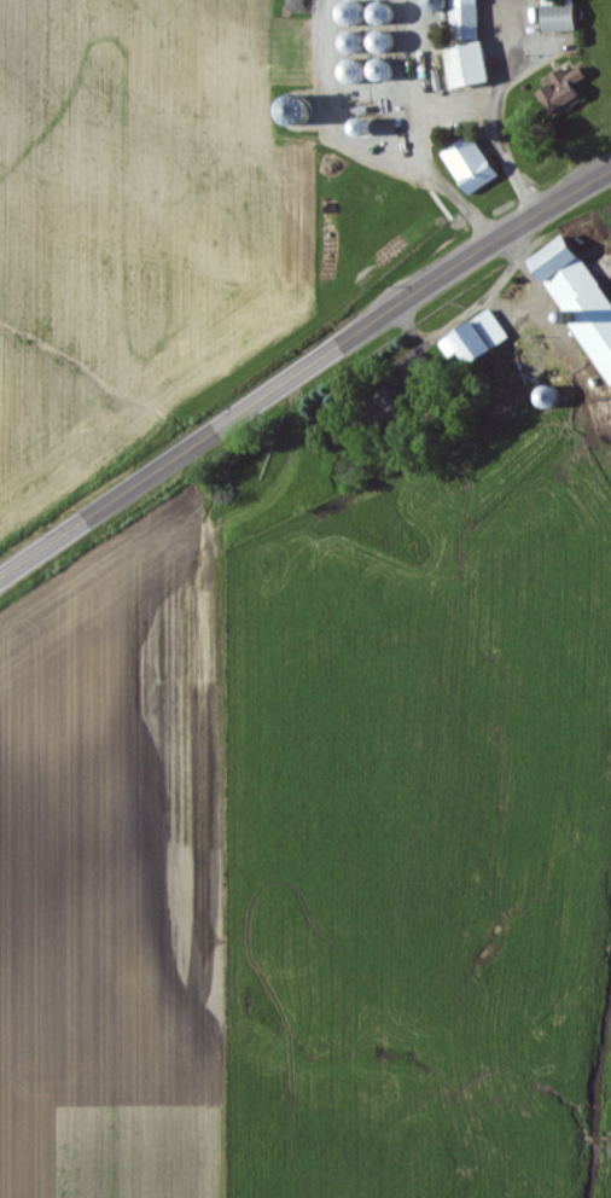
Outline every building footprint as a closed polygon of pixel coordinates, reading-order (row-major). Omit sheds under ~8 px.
[(487,0),(459,0),(460,43),(488,43),(487,0)] [(585,33),(584,5),(564,6),(563,0),(549,0),(551,34),(585,33)] [(499,85),(491,44),(453,52),(461,93),(499,85)] [(590,103),(581,87),(595,79),(589,68),(573,77),(570,71),(556,79),(561,87),(546,95),(560,120),(590,103)] [(506,182),(483,138),(451,155),(474,199),(506,182)] [(574,238),(537,264),(610,373),(610,292),(574,238)] [(467,356),(477,370),(518,342),(497,313),(448,347),(458,362),(467,356)]
